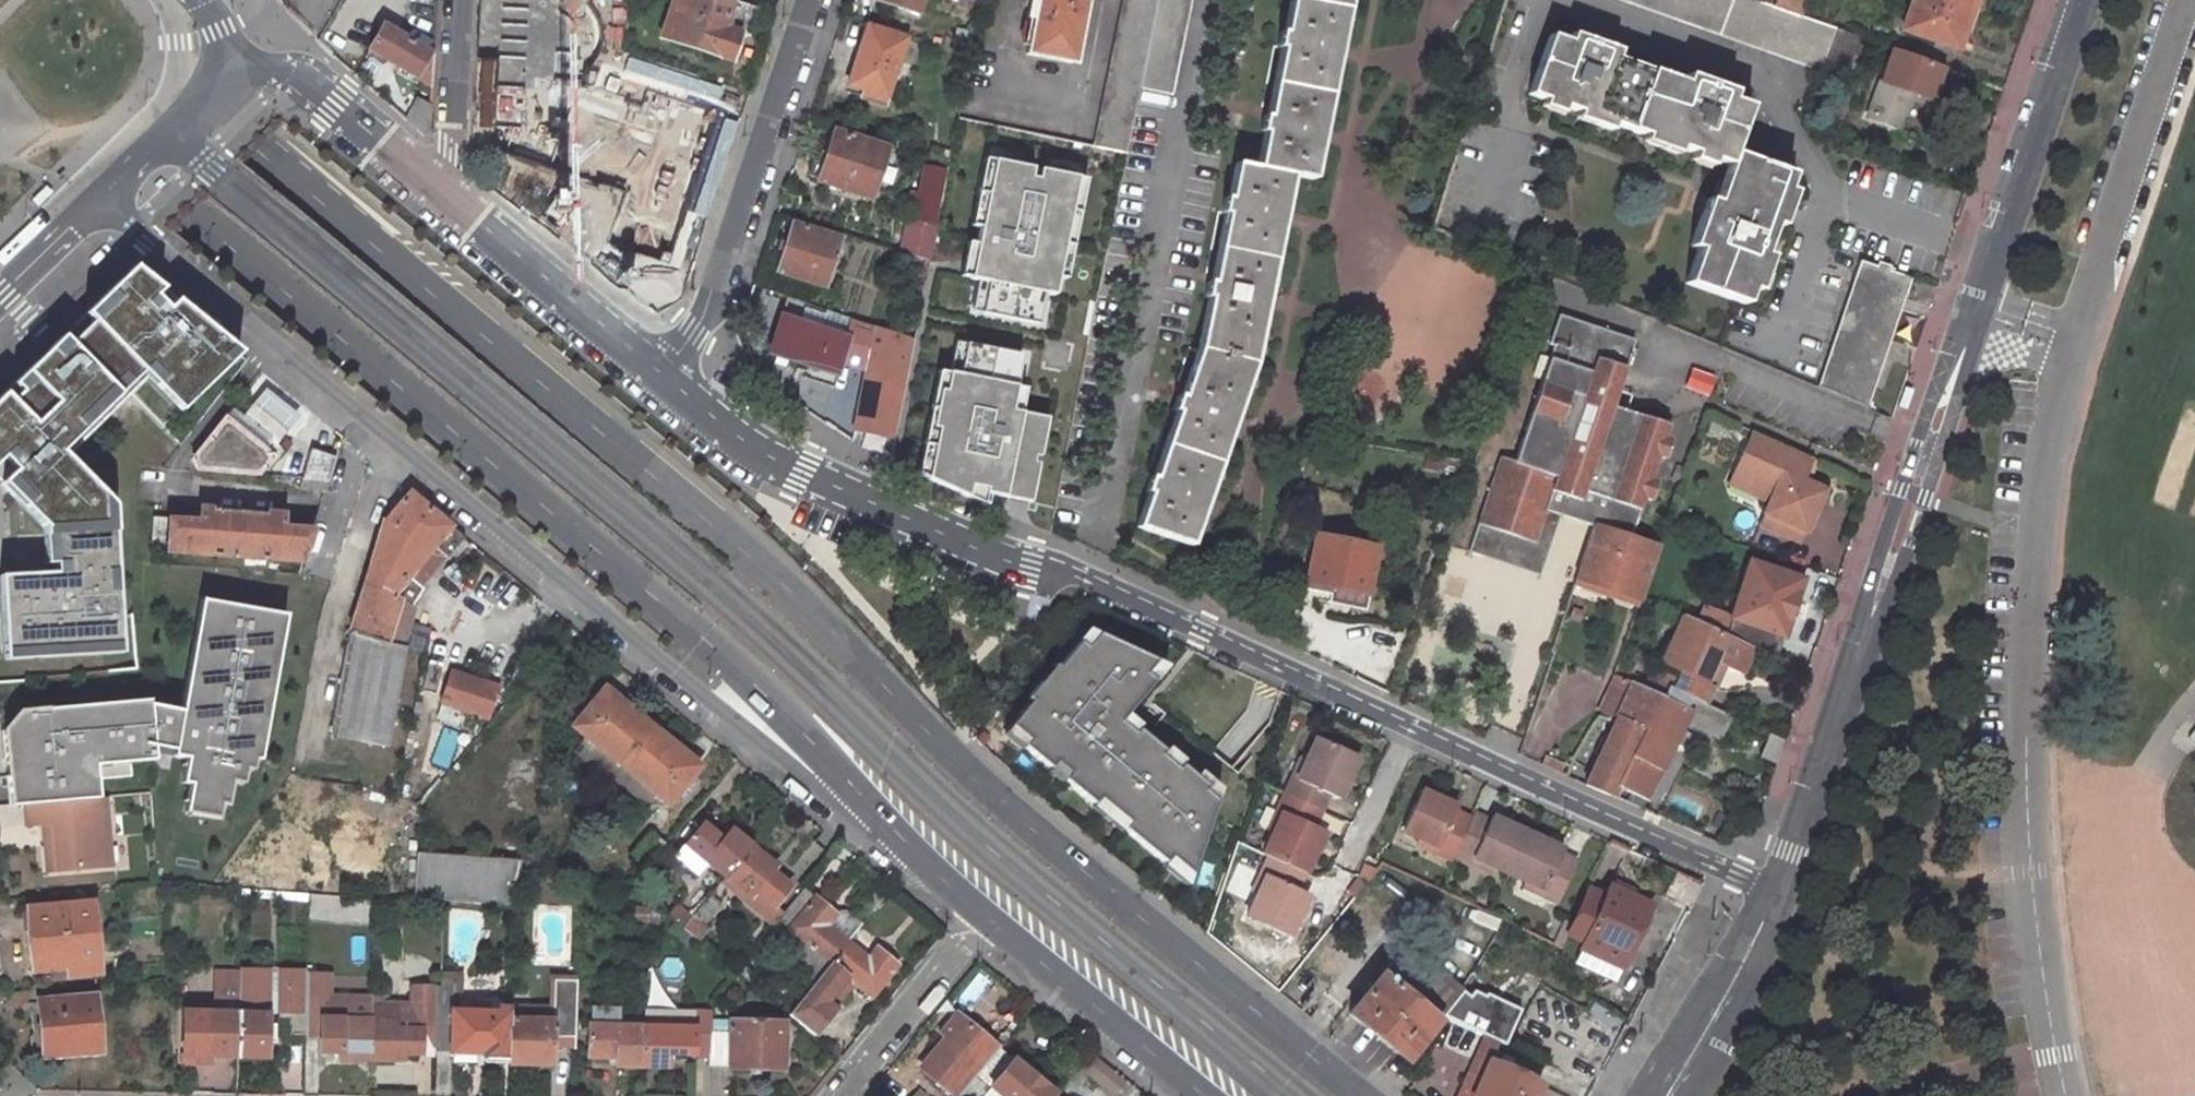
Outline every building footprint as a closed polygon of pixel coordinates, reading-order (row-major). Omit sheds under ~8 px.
[(473,155),(481,182),(657,312),(682,298),(749,92),(624,52),(629,0),(481,0),(473,155)] [(657,41),(729,65),(731,61),(740,33),(723,28),(732,2),(727,0),(670,0),(657,41)] [(916,9),(919,0),(889,0),(916,9)] [(1019,4),(1023,4),(1020,21),(1026,22),(1020,50),(1067,60),(1079,0),(1019,0),(1019,4)] [(1284,33),(1280,32),(1276,48),(1281,49),(1268,108),(1266,119),(1262,118),(1259,135),(1263,135),(1257,166),(1235,162),(1228,198),(1223,198),(1220,214),(1224,214),(1212,274),(1210,282),(1206,281),(1203,297),(1202,299),(1207,300),(1196,349),(1181,395),(1178,394),(1172,409),(1171,411),(1175,413),(1152,479),(1148,477),(1142,493),(1146,495),(1135,526),(1190,546),(1203,510),(1205,504),(1217,471),(1231,430),(1236,417),(1254,364),(1266,309),(1267,303),(1268,295),(1282,225),(1283,218),(1285,211),(1291,175),(1313,179),(1320,143),(1322,136),(1323,129),(1338,59),(1339,52),(1340,46),(1350,0),(1291,0),(1284,33)] [(1190,0),(1157,0),(1139,89),(1168,95),(1171,95),(1190,0)] [(1815,68),(1818,62),(1829,30),(1800,19),(1763,7),(1764,5),(1751,0),(1620,0),(1815,68)] [(1807,0),(1766,0),(1764,5),(1763,7),(1800,19),(1807,0)] [(1898,29),(1951,48),(1968,0),(1908,0),(1898,29)] [(369,47),(433,83),(434,53),(383,24),(369,47)] [(903,37),(865,24),(845,84),(883,96),(903,37)] [(1818,62),(1841,71),(1854,35),(1831,27),(1829,30),(1818,62)] [(1569,40),(1550,34),(1527,94),(1544,100),(1546,95),(1564,102),(1562,106),(1578,112),(1612,124),(1642,135),(1677,147),(1695,154),(1714,161),(1727,165),(1719,185),(1780,208),(1786,191),(1793,174),(1733,152),(1750,105),(1731,98),(1734,92),(1686,74),(1683,83),(1615,57),(1618,50),(1572,33),(1569,40)] [(1886,47),(1862,117),(1890,127),(1904,89),(1924,96),(1935,64),(1886,47)] [(1546,95),(1544,100),(1541,107),(1560,113),(1562,106),(1564,102),(1546,95)] [(432,105),(416,96),(404,119),(425,137),(431,130),(432,105)] [(1612,124),(1578,112),(1575,120),(1609,132),(1612,124)] [(884,147),(831,130),(822,157),(813,154),(807,173),(816,176),(815,180),(867,197),(884,147)] [(1677,147),(1642,135),(1640,143),(1674,155),(1677,147)] [(1714,161),(1695,154),(1691,161),(1711,168),(1714,161)] [(965,241),(958,275),(973,278),(976,279),(970,310),(1035,323),(1042,293),(1052,295),(1055,276),(1064,278),(1084,177),(1036,167),(1034,177),(1027,176),(1029,166),(982,156),(968,224),(977,226),(973,242),(965,241)] [(942,173),(919,169),(911,223),(926,226),(925,230),(931,232),(942,173)] [(1780,208),(1719,185),(1713,201),(1774,224),(1780,208)] [(1781,227),(1793,194),(1786,191),(1780,208),(1774,224),(1781,227)] [(1713,201),(1708,199),(1689,246),(1697,249),(1685,283),(1744,304),(1750,289),(1763,252),(1774,224),(1713,201)] [(789,223),(775,270),(822,285),(836,237),(789,223)] [(931,243),(913,238),(910,256),(927,260),(931,243)] [(1758,292),(1771,255),(1763,252),(1750,289),(1758,292)] [(910,256),(906,274),(924,278),(927,260),(910,256)] [(1876,266),(1859,261),(1817,387),(1866,408),(1873,388),(1910,278),(1888,270),(1890,266),(1878,262),(1876,266)] [(0,577),(0,633),(1,660),(119,653),(110,505),(57,451),(140,369),(178,408),(235,353),(131,265),(0,392),(0,484),(41,527),(43,564),(53,564),(53,574),(0,577)] [(864,372),(852,432),(893,440),(913,339),(851,320),(847,335),(777,312),(763,355),(835,378),(839,365),(864,372)] [(1549,346),(1510,462),(1496,457),(1464,551),(1480,556),(1489,528),(1531,543),(1543,510),(1556,514),(1595,525),(1595,524),(1625,535),(1662,425),(1606,404),(1628,339),(1556,314),(1545,345),(1549,346)] [(1014,386),(1020,354),(953,341),(946,372),(935,371),(915,473),(983,505),(985,493),(1028,502),(1047,418),(1018,412),(1024,388),(1014,386)] [(1715,378),(1691,369),(1685,386),(1708,395),(1715,378)] [(260,385),(237,415),(273,443),(296,414),(260,385)] [(196,470),(261,475),(280,450),(230,409),(190,459),(196,470)] [(1806,455),(1746,428),(1733,458),(1739,475),(1753,481),(1749,492),(1763,498),(1758,510),(1801,528),(1820,486),(1803,479),(1797,476),(1806,455)] [(310,450),(302,479),(329,481),(335,458),(310,450)] [(1806,455),(1797,476),(1803,479),(1812,458),(1806,455)] [(1723,480),(1749,492),(1753,481),(1739,475),(1733,458),(1723,480)] [(410,497),(384,528),(354,636),(388,645),(398,608),(410,612),(418,593),(415,591),(406,584),(433,552),(442,559),(446,562),(464,542),(410,497)] [(1531,543),(1489,528),(1480,556),(1534,576),(1556,514),(1543,510),(1531,543)] [(1796,540),(1801,528),(1758,510),(1753,521),(1796,540)] [(279,520),(200,515),(199,527),(156,524),(153,556),(301,566),(315,523),(303,522),(300,535),(279,532),(279,520)] [(1595,525),(1576,577),(1640,599),(1641,596),(1637,595),(1655,545),(1625,535),(1595,524),(1595,525)] [(1378,547),(1316,534),(1305,585),(1332,591),(1333,586),(1368,593),(1378,547)] [(442,559),(433,552),(406,584),(415,591),(442,559)] [(1768,655),(1796,574),(1743,556),(1717,632),(1754,648),(1768,655)] [(1576,577),(1573,586),(1637,608),(1640,599),(1576,577)] [(1364,611),(1368,593),(1333,586),(1332,591),(1329,604),(1364,611)] [(203,598),(184,705),(176,746),(175,753),(187,756),(182,781),(190,782),(184,812),(218,818),(221,800),(227,801),(231,778),(243,781),(245,765),(253,766),(254,757),(260,758),(286,613),(203,598)] [(1582,612),(1573,609),(1569,619),(1579,622),(1582,612)] [(1682,616),(1660,664),(1679,673),(1673,689),(1709,705),(1716,688),(1726,666),(1743,674),(1754,648),(1717,632),(1682,616)] [(1186,883),(1220,789),(1198,771),(1194,777),(1179,766),(1183,761),(1166,748),(1162,752),(1136,730),(1139,725),(1125,714),(1167,666),(1085,628),(1075,640),(1077,642),(1056,667),(1052,665),(1024,699),(1028,702),(1007,727),(1025,742),(1021,748),(1048,770),(1053,764),(1066,775),(1061,781),(1092,806),(1097,800),(1126,825),(1122,831),(1186,883)] [(354,636),(334,738),(389,749),(408,650),(388,645),(354,636)] [(498,693),(453,675),(442,706),(488,723),(498,693)] [(1614,675),(1598,710),(1617,719),(1633,684),(1614,675)] [(1665,699),(1633,684),(1617,719),(1615,723),(1586,785),(1614,798),(1618,788),(1632,758),(1645,732),(1649,734),(1665,699)] [(596,694),(568,727),(582,739),(615,767),(631,780),(662,743),(616,705),(613,708),(596,694)] [(10,803),(98,795),(96,762),(155,757),(153,741),(150,698),(21,709),(4,726),(10,803)] [(184,705),(150,698),(153,741),(176,746),(184,705)] [(1663,773),(1692,712),(1665,699),(1649,734),(1645,732),(1632,758),(1663,773)] [(1690,731),(1721,737),(1726,710),(1695,704),(1690,731)] [(1351,753),(1311,734),(1301,758),(1292,777),(1285,773),(1270,808),(1276,811),(1267,829),(1256,852),(1260,854),(1252,870),(1258,874),(1249,892),(1238,914),(1278,933),(1298,891),(1287,886),(1294,871),(1297,872),(1317,828),(1312,826),(1327,793),(1332,795),(1351,753)] [(1770,735),(1760,757),(1776,764),(1784,741),(1770,735)] [(615,767),(582,739),(569,752),(603,781),(615,767)] [(648,795),(661,805),(690,772),(674,758),(677,755),(662,743),(631,780),(648,795)] [(1294,754),(1285,773),(1292,777),(1301,758),(1294,754)] [(1649,803),(1663,773),(1632,758),(1618,788),(1649,803)] [(615,767),(603,781),(619,794),(631,780),(615,767)] [(637,808),(648,795),(631,780),(619,794),(637,808)] [(1446,809),(1448,804),(1414,788),(1395,827),(1411,834),(1430,842),(1426,849),(1445,857),(1448,851),(1463,818),(1446,809)] [(1666,810),(1696,825),(1704,809),(1674,794),(1666,810)] [(106,800),(23,807),(25,829),(42,828),(53,827),(57,873),(113,867),(106,800)] [(1276,811),(1270,808),(1261,826),(1267,829),(1276,811)] [(1519,830),(1485,813),(1482,820),(1466,812),(1463,818),(1448,851),(1464,858),(1467,852),(1486,861),(1502,869),(1519,830)] [(42,828),(46,874),(57,873),(53,827),(42,828)] [(701,830),(685,850),(724,882),(748,853),(729,836),(720,846),(701,830)] [(1551,896),(1568,859),(1551,851),(1553,846),(1519,830),(1502,869),(1516,874),(1537,882),(1534,889),(1551,896)] [(1408,841),(1426,849),(1430,842),(1411,834),(1408,841)] [(1467,852),(1464,858),(1483,867),(1486,861),(1467,852)] [(737,903),(759,921),(769,909),(771,907),(785,892),(762,872),(766,867),(748,853),(724,882),(742,897),(737,903)] [(520,864),(415,857),(411,906),(509,913),(520,864)] [(1258,874),(1252,870),(1243,889),(1249,892),(1258,874)] [(1513,880),(1534,889),(1537,882),(1516,874),(1513,880)] [(1578,887),(1559,929),(1576,936),(1575,939),(1614,958),(1628,927),(1626,926),(1632,913),(1634,914),(1640,902),(1600,883),(1594,894),(1578,887)] [(708,903),(698,893),(683,910),(695,919),(708,903)] [(786,936),(811,904),(801,895),(781,919),(774,927),(786,936)] [(96,904),(30,909),(32,979),(100,974),(96,904)] [(846,919),(831,920),(811,904),(786,936),(803,950),(791,967),(814,987),(828,970),(847,948),(860,931),(846,919)] [(759,921),(772,931),(774,927),(781,919),(769,909),(759,921)] [(691,943),(701,931),(692,922),(691,920),(679,934),(691,943)] [(1458,984),(1403,938),(1375,970),(1341,1010),(1397,1056),(1458,984)] [(1614,958),(1575,939),(1569,950),(1609,969),(1614,958)] [(868,1003),(894,973),(873,954),(865,964),(847,948),(828,970),(847,986),(868,1003)] [(1569,950),(1564,961),(1605,979),(1609,969),(1569,950)] [(829,1007),(847,986),(828,970),(814,987),(788,1018),(814,1040),(836,1013),(829,1007)] [(268,1062),(270,971),(243,971),(241,1019),(239,1062),(268,1062)] [(280,1008),(274,1007),(273,1020),(286,1020),(285,1036),(306,1037),(308,986),(308,976),(281,975),(280,1008)] [(551,1013),(509,1012),(507,1068),(547,1070),(548,1042),(575,1042),(577,985),(552,984),(551,1013)] [(332,987),(308,986),(306,1037),(306,1039),(322,1039),(321,1056),(347,1057),(347,1065),(371,1066),(372,1023),(372,1011),(331,1009),(332,987)] [(452,1017),(453,987),(437,986),(434,1056),(451,1057),(452,1017)] [(99,997),(41,1000),(44,1058),(102,1054),(99,997)] [(44,1058),(41,1000),(30,1001),(33,1058),(44,1058)] [(587,1060),(614,1061),(614,1070),(642,1071),(643,1033),(616,1032),(616,1011),(590,1010),(589,1030),(588,1030),(587,1060)] [(497,1019),(452,1017),(451,1057),(484,1058),(484,1068),(507,1068),(509,1012),(498,1012),(497,1019)] [(665,1072),(666,1057),(709,1059),(710,1040),(710,1026),(711,1017),(644,1014),(643,1033),(642,1071),(665,1072)] [(241,1019),(190,1017),(188,1060),(239,1062),(241,1019)] [(954,1021),(937,1042),(946,1048),(922,1078),(943,1095),(956,1095),(992,1052),(954,1021)] [(395,1033),(396,1024),(372,1023),(371,1066),(394,1066),(395,1057),(419,1058),(420,1034),(395,1033)] [(730,1041),(730,1026),(710,1026),(710,1040),(730,1041)] [(781,1028),(730,1026),(730,1041),(731,1073),(782,1074),(781,1028)] [(1482,1055),(1490,1035),(1480,1030),(1450,1095),(1530,1095),(1536,1080),(1482,1055)] [(708,1072),(731,1073),(730,1041),(710,1040),(709,1059),(708,1072)] [(992,1052),(956,1095),(1046,1095),(992,1052)]
